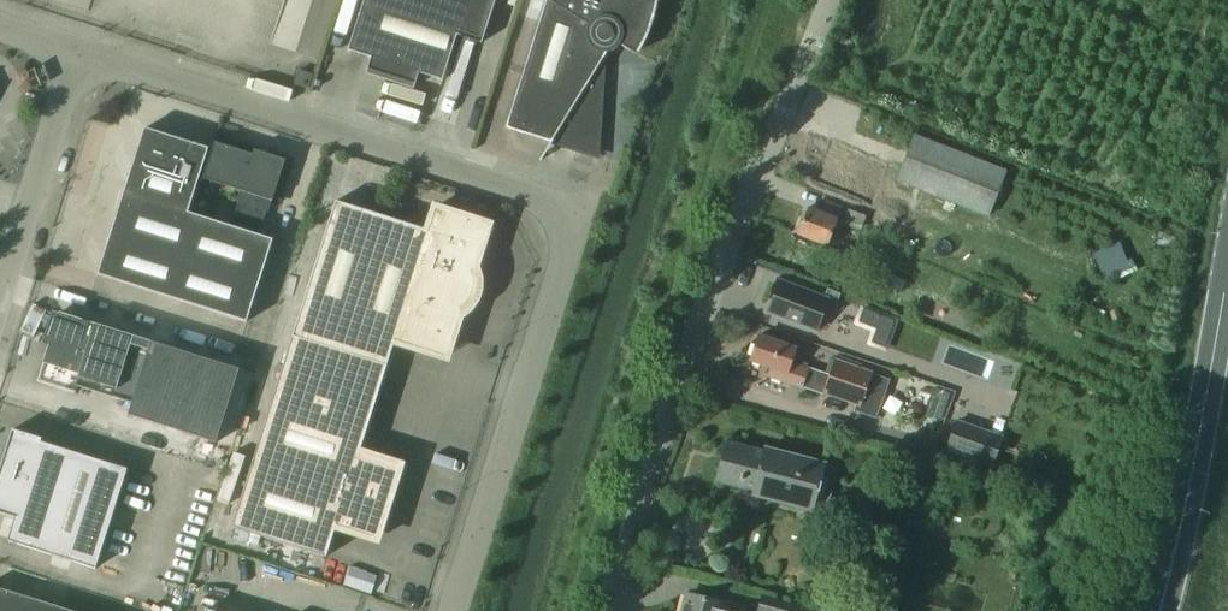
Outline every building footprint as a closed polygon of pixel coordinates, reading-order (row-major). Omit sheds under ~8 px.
[(489,21),(423,0),(364,0),(348,50),(371,58),(367,69),(415,84),(419,73),(442,81),(457,35),(482,43),(489,21)] [(496,0),(423,0),(489,21),(496,0)] [(532,46),(599,67),(615,42),(633,52),(636,46),(640,40),(643,34),(645,27),(648,21),(650,14),(651,7),(652,0),(546,0),(532,46)] [(603,68),(599,67),(532,46),(506,127),(558,144),(597,156),(603,68)] [(308,88),(313,75),(299,70),(294,84),(308,88)] [(8,124),(11,113),(6,103),(0,101),(0,121),(8,124)] [(273,240),(188,212),(206,157),(210,158),(204,178),(203,179),(243,191),(233,222),(232,222),(232,223),(260,232),(270,200),(273,201),(273,200),(285,161),(286,161),(286,160),(254,150),(252,154),(215,142),(215,143),(213,150),(209,149),(209,148),(144,128),(98,274),(247,322),(273,240)] [(844,128),(826,168),(858,182),(875,139),(844,128)] [(897,181),(987,216),(1005,171),(915,135),(897,181)] [(471,273),(470,270),(476,267),(488,230),(484,223),(435,207),(427,230),(336,201),(293,337),(387,366),(394,342),(442,357),(448,353),(460,316),(457,310),(460,308),(463,306),(465,304),(467,301),(469,298),(471,296),(472,292),(473,289),(473,286),(473,283),(473,279),(472,276),(471,273)] [(808,207),(797,235),(827,247),(842,207),(826,201),(822,213),(808,207)] [(849,210),(844,223),(881,237),(891,212),(871,204),(866,217),(849,210)] [(1103,277),(1131,270),(1124,243),(1096,250),(1103,277)] [(835,307),(840,293),(827,288),(824,297),(780,281),(768,312),(816,331),(825,309),(829,311),(835,307)] [(898,314),(862,301),(856,317),(855,322),(875,329),(871,342),(886,347),(892,330),(898,314)] [(38,381),(37,381),(75,393),(77,386),(132,404),(129,414),(215,443),(239,369),(59,312),(39,378),(38,381)] [(759,336),(751,361),(772,368),(769,377),(801,388),(802,385),(824,393),(830,377),(791,363),(796,348),(759,336)] [(340,515),(369,524),(381,528),(401,465),(360,452),(387,366),(293,337),(232,527),(326,557),(340,515)] [(872,373),(835,360),(830,377),(824,393),(860,405),(872,373)] [(237,422),(248,398),(238,393),(227,417),(237,422)] [(947,449),(992,465),(1001,438),(956,422),(947,449)] [(12,429),(0,468),(0,513),(15,518),(8,540),(96,569),(127,470),(41,442),(42,439),(12,429)] [(726,442),(716,481),(754,491),(753,494),(813,510),(825,463),(765,447),(764,451),(726,442)] [(0,588),(0,610),(73,610),(0,588)] [(687,593),(683,610),(744,610),(745,608),(687,593)] [(814,610),(763,596),(759,610),(814,610)]
